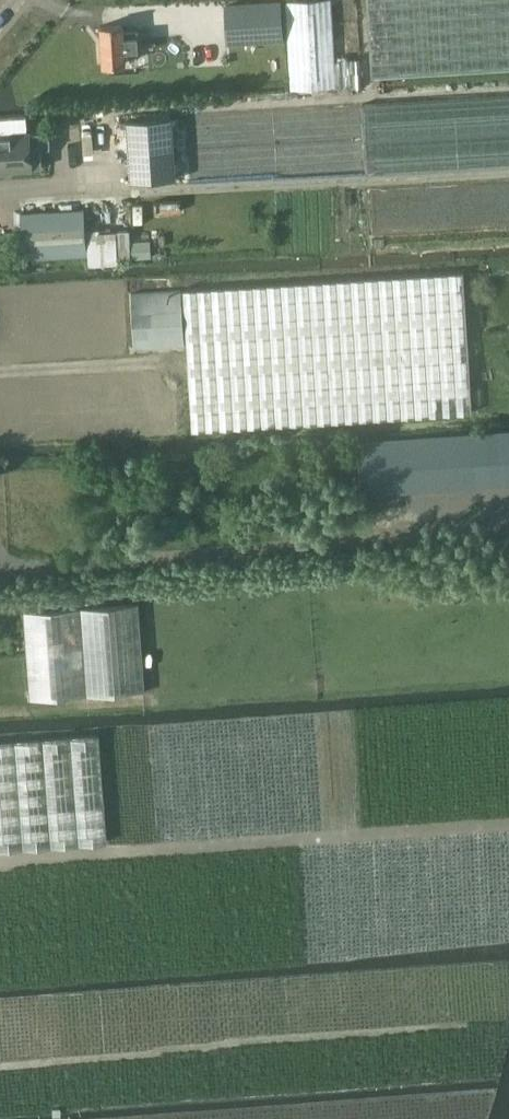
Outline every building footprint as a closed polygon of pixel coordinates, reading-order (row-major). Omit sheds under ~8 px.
[(290,89),(361,85),(359,59),(334,61),(331,0),(288,0),(285,0),(290,89)] [(372,76),(405,74),(508,68),(508,0),(367,0),(372,76)] [(280,2),(226,5),(228,41),(282,38),(280,2)] [(125,31),(125,24),(102,25),(104,63),(127,62),(126,49),(138,47),(137,30),(125,31)] [(129,179),(175,176),(171,115),(125,118),(129,179)] [(0,135),(0,171),(43,168),(42,148),(50,147),(49,133),(29,134),(0,135)] [(23,258),(86,253),(84,209),(21,214),(23,258)] [(91,226),(90,257),(131,258),(132,227),(91,226)] [(148,252),(149,238),(134,237),(133,251),(148,252)] [(351,279),(184,289),(193,430),(289,425),(470,412),(463,271),(351,279)] [(182,290),(131,293),(134,349),(186,345),(182,290)] [(139,604),(24,612),(30,698),(145,690),(139,604)] [(0,742),(0,849),(106,841),(98,735),(0,742)]
